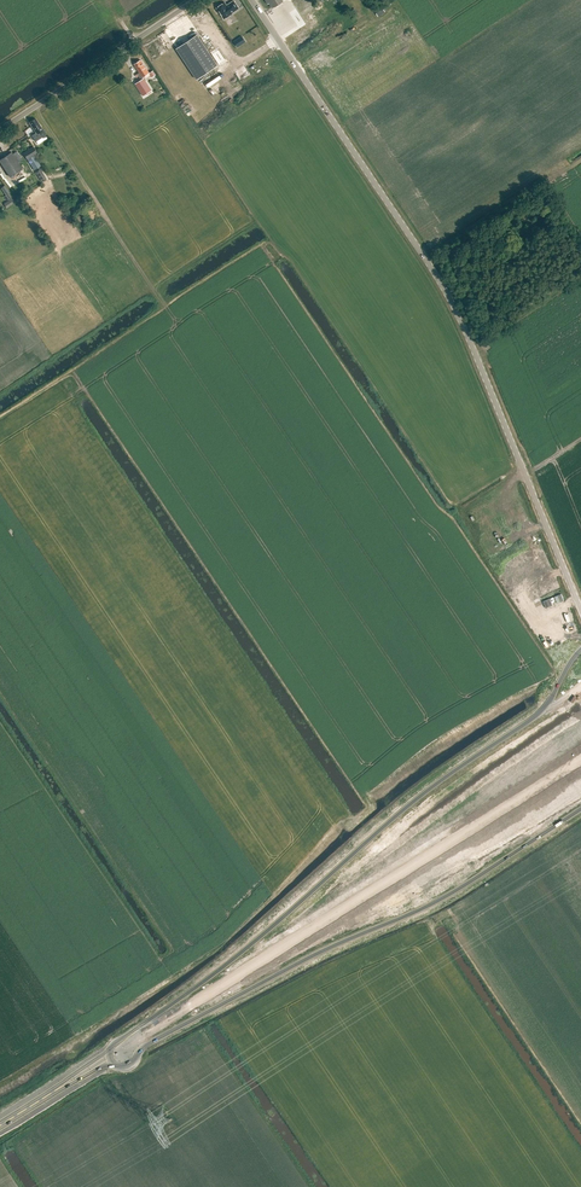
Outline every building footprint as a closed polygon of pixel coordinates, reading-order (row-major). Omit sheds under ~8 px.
[(217,8),(224,19),(232,13),(239,8),(234,1),(229,4),(227,6),(225,2),(221,5),(220,5),(218,6),(218,7),(217,8)] [(176,48),(156,62),(190,112),(210,99),(197,79),(217,65),(197,35),(176,48)] [(141,80),(144,78),(143,77),(149,73),(146,68),(146,69),(141,60),(134,64),(140,72),(137,74),(141,80)] [(144,78),(141,80),(135,84),(143,96),(152,91),(144,78)] [(212,91),(219,85),(217,82),(209,88),(212,91)] [(43,130),(35,119),(30,123),(36,133),(32,136),(36,142),(43,138),(47,137),(44,130),(43,130)] [(27,159),(31,157),(37,153),(33,146),(23,152),(27,159)] [(22,169),(12,152),(0,160),(0,162),(10,177),(22,169)] [(33,170),(37,167),(31,157),(27,159),(33,170)] [(42,181),(47,178),(40,169),(36,172),(42,181)] [(7,207),(16,201),(10,192),(6,195),(9,199),(4,203),(7,207)]
